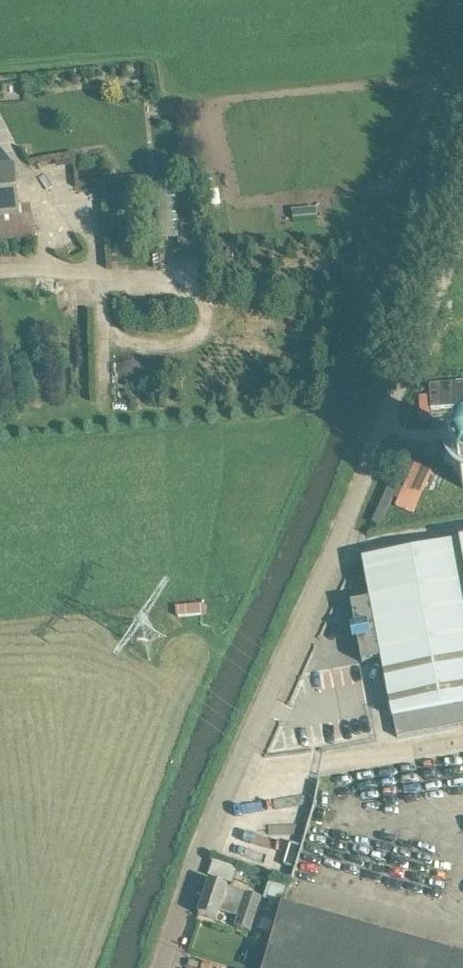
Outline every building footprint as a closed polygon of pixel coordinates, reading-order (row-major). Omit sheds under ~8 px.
[(15,166),(0,168),(0,218),(20,216),(15,166)] [(209,174),(199,176),(201,188),(211,186),(209,174)] [(430,385),(431,409),(462,407),(462,383),(430,385)] [(462,450),(461,451),(460,452),(461,454),(456,468),(455,470),(454,471),(455,472),(457,474),(462,485),(462,487),(462,489),(462,451),(462,450)] [(392,479),(372,523),(381,527),(401,483),(392,479)] [(461,542),(364,560),(371,600),(351,604),(355,626),(351,627),(353,641),(358,640),(362,663),(382,659),(393,717),(397,737),(462,725),(462,542),(461,542)] [(203,605),(176,608),(176,618),(204,615),(203,605)] [(250,932),(261,898),(210,881),(199,915),(217,921),(220,911),(239,918),(236,927),(250,932)] [(282,905),(288,887),(270,881),(265,899),(282,905)] [(457,954),(302,910),(283,904),(268,957),(264,967),(462,967),(462,956),(457,954)] [(244,966),(251,967),(264,967),(268,957),(248,951),(244,966)]
